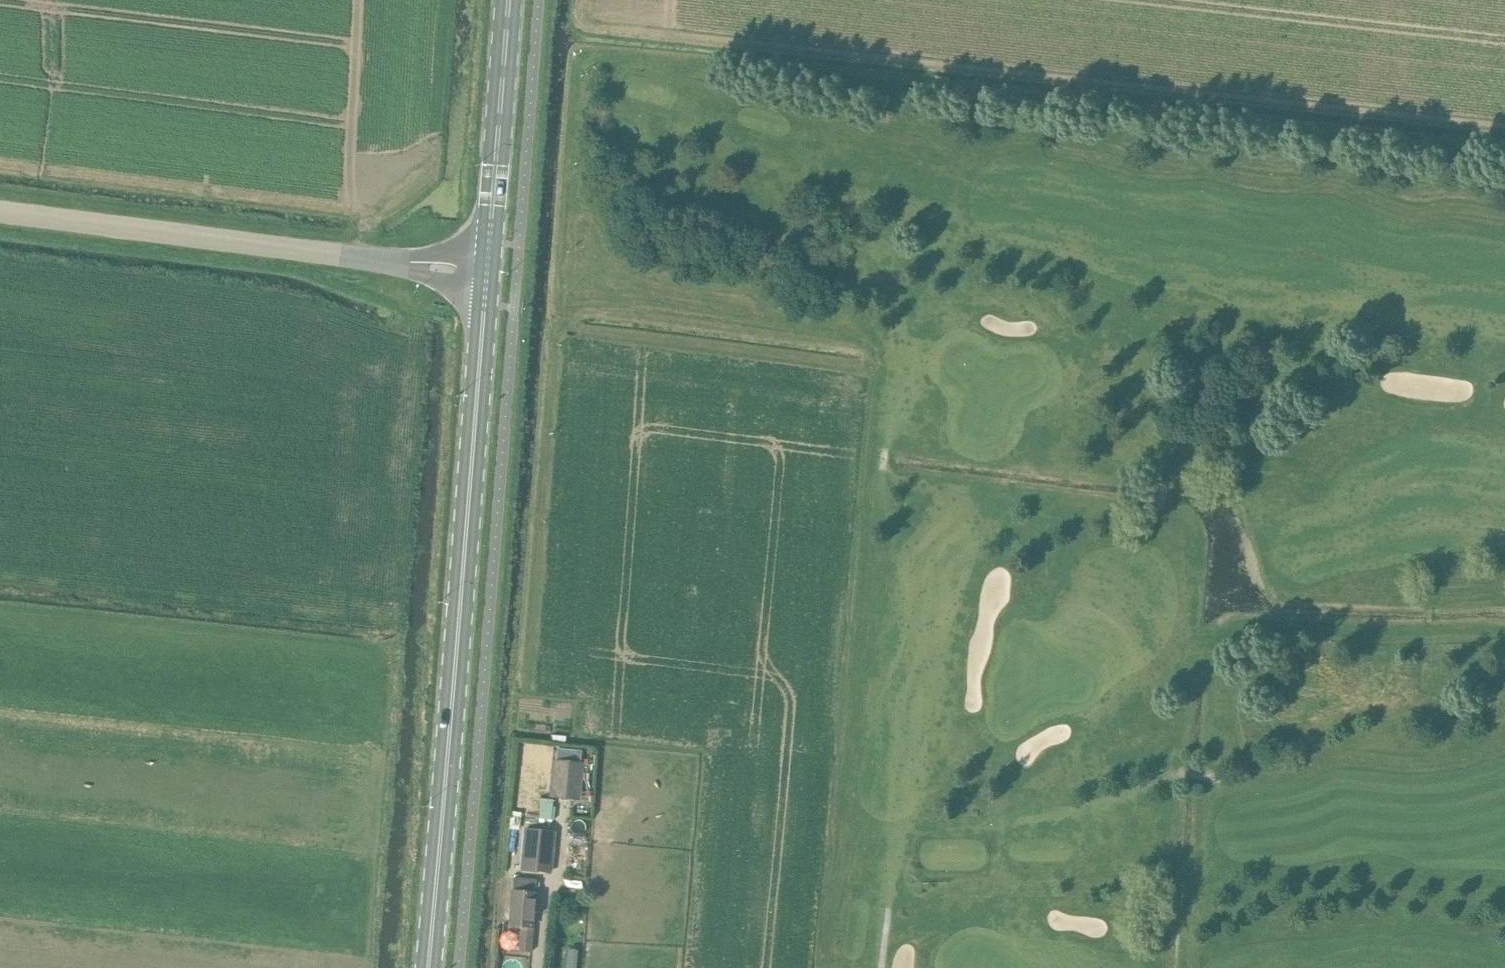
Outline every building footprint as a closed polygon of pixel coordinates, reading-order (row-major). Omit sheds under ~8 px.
[(552,761),(550,799),(580,800),(581,762),(552,761)] [(521,868),(549,871),(553,831),(525,828),(521,868)] [(509,924),(520,925),(518,949),(530,951),(533,927),(532,927),(537,879),(513,877),(509,924)]
